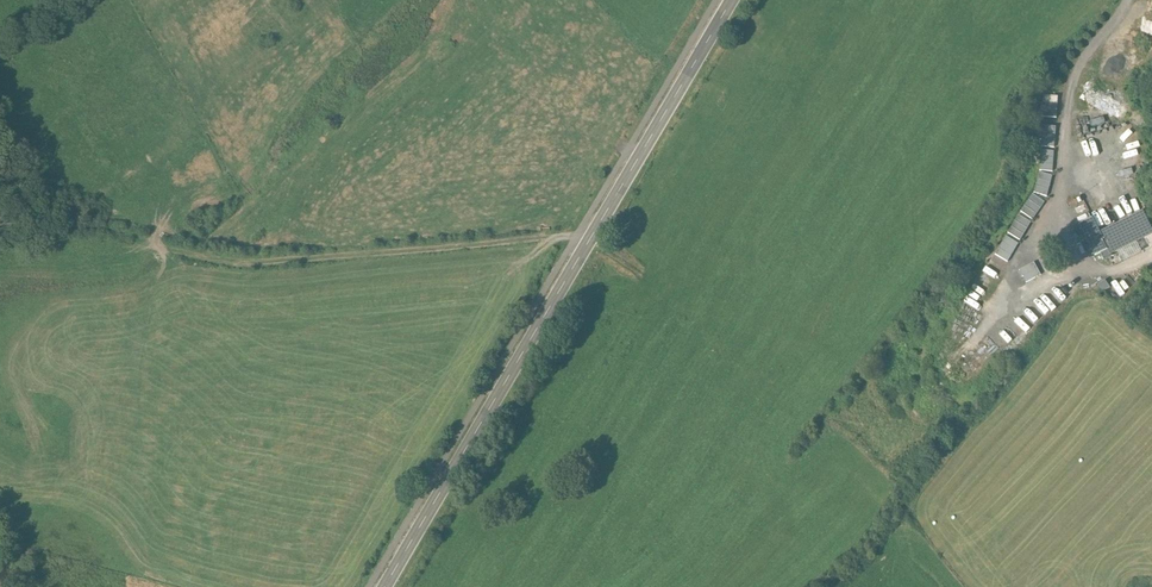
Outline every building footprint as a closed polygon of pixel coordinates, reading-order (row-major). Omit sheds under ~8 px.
[(1054,127),(1040,127),(1040,151),(1054,151),(1054,127)] [(1054,176),(1041,172),(1035,194),(1048,197),(1054,176)] [(1045,202),(1033,195),(1023,213),(1034,220),(1045,202)] [(1144,208),(1101,229),(1111,247),(1113,253),(1151,233),(1151,224),(1144,208)] [(1111,247),(1101,229),(1095,215),(1080,221),(1096,254),(1111,247)] [(1031,223),(1020,217),(1010,234),(1021,241),(1031,223)] [(997,253),(1004,257),(1011,244),(1004,241),(997,253)] [(971,295),(985,301),(998,268),(984,263),(971,295)] [(990,342),(1000,350),(1004,344),(994,337),(990,342)]
